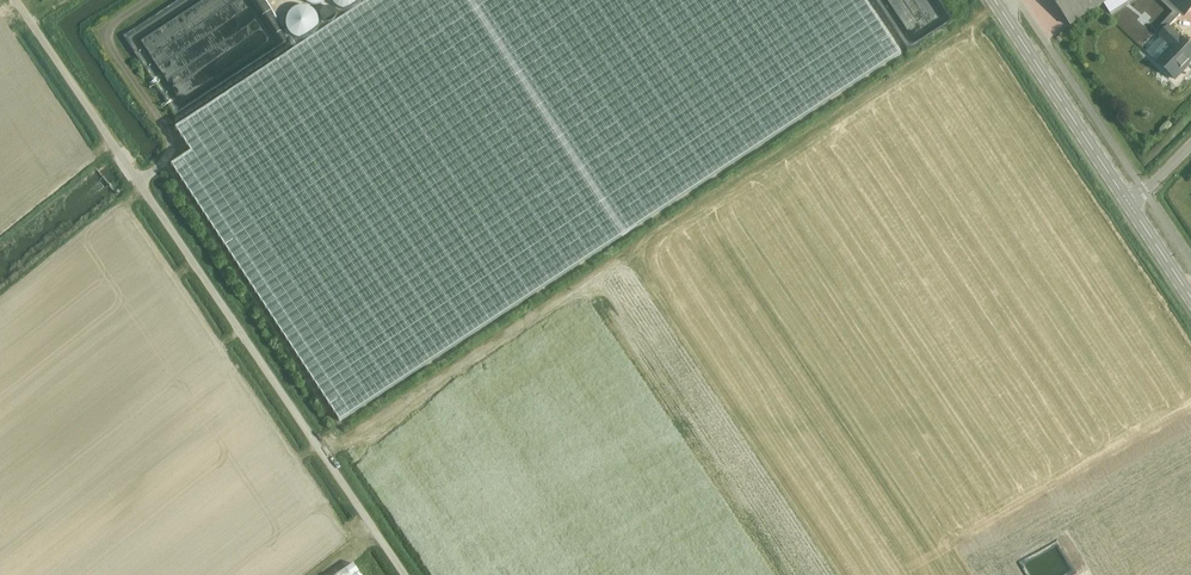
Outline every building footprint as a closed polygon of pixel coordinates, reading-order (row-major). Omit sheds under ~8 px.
[(177,128),(192,152),(172,165),(174,168),(343,420),(900,54),(865,0),(371,0),(177,128)] [(1110,0),(1053,0),(1070,26),(1110,0)] [(1190,10),(1190,0),(1168,0),(1185,16),(1190,10)] [(1146,52),(1157,62),(1174,79),(1190,61),(1190,48),(1181,38),(1180,38),(1168,26),(1159,36),(1161,37),(1146,52)] [(352,564),(336,574),(360,574),(352,564)]
